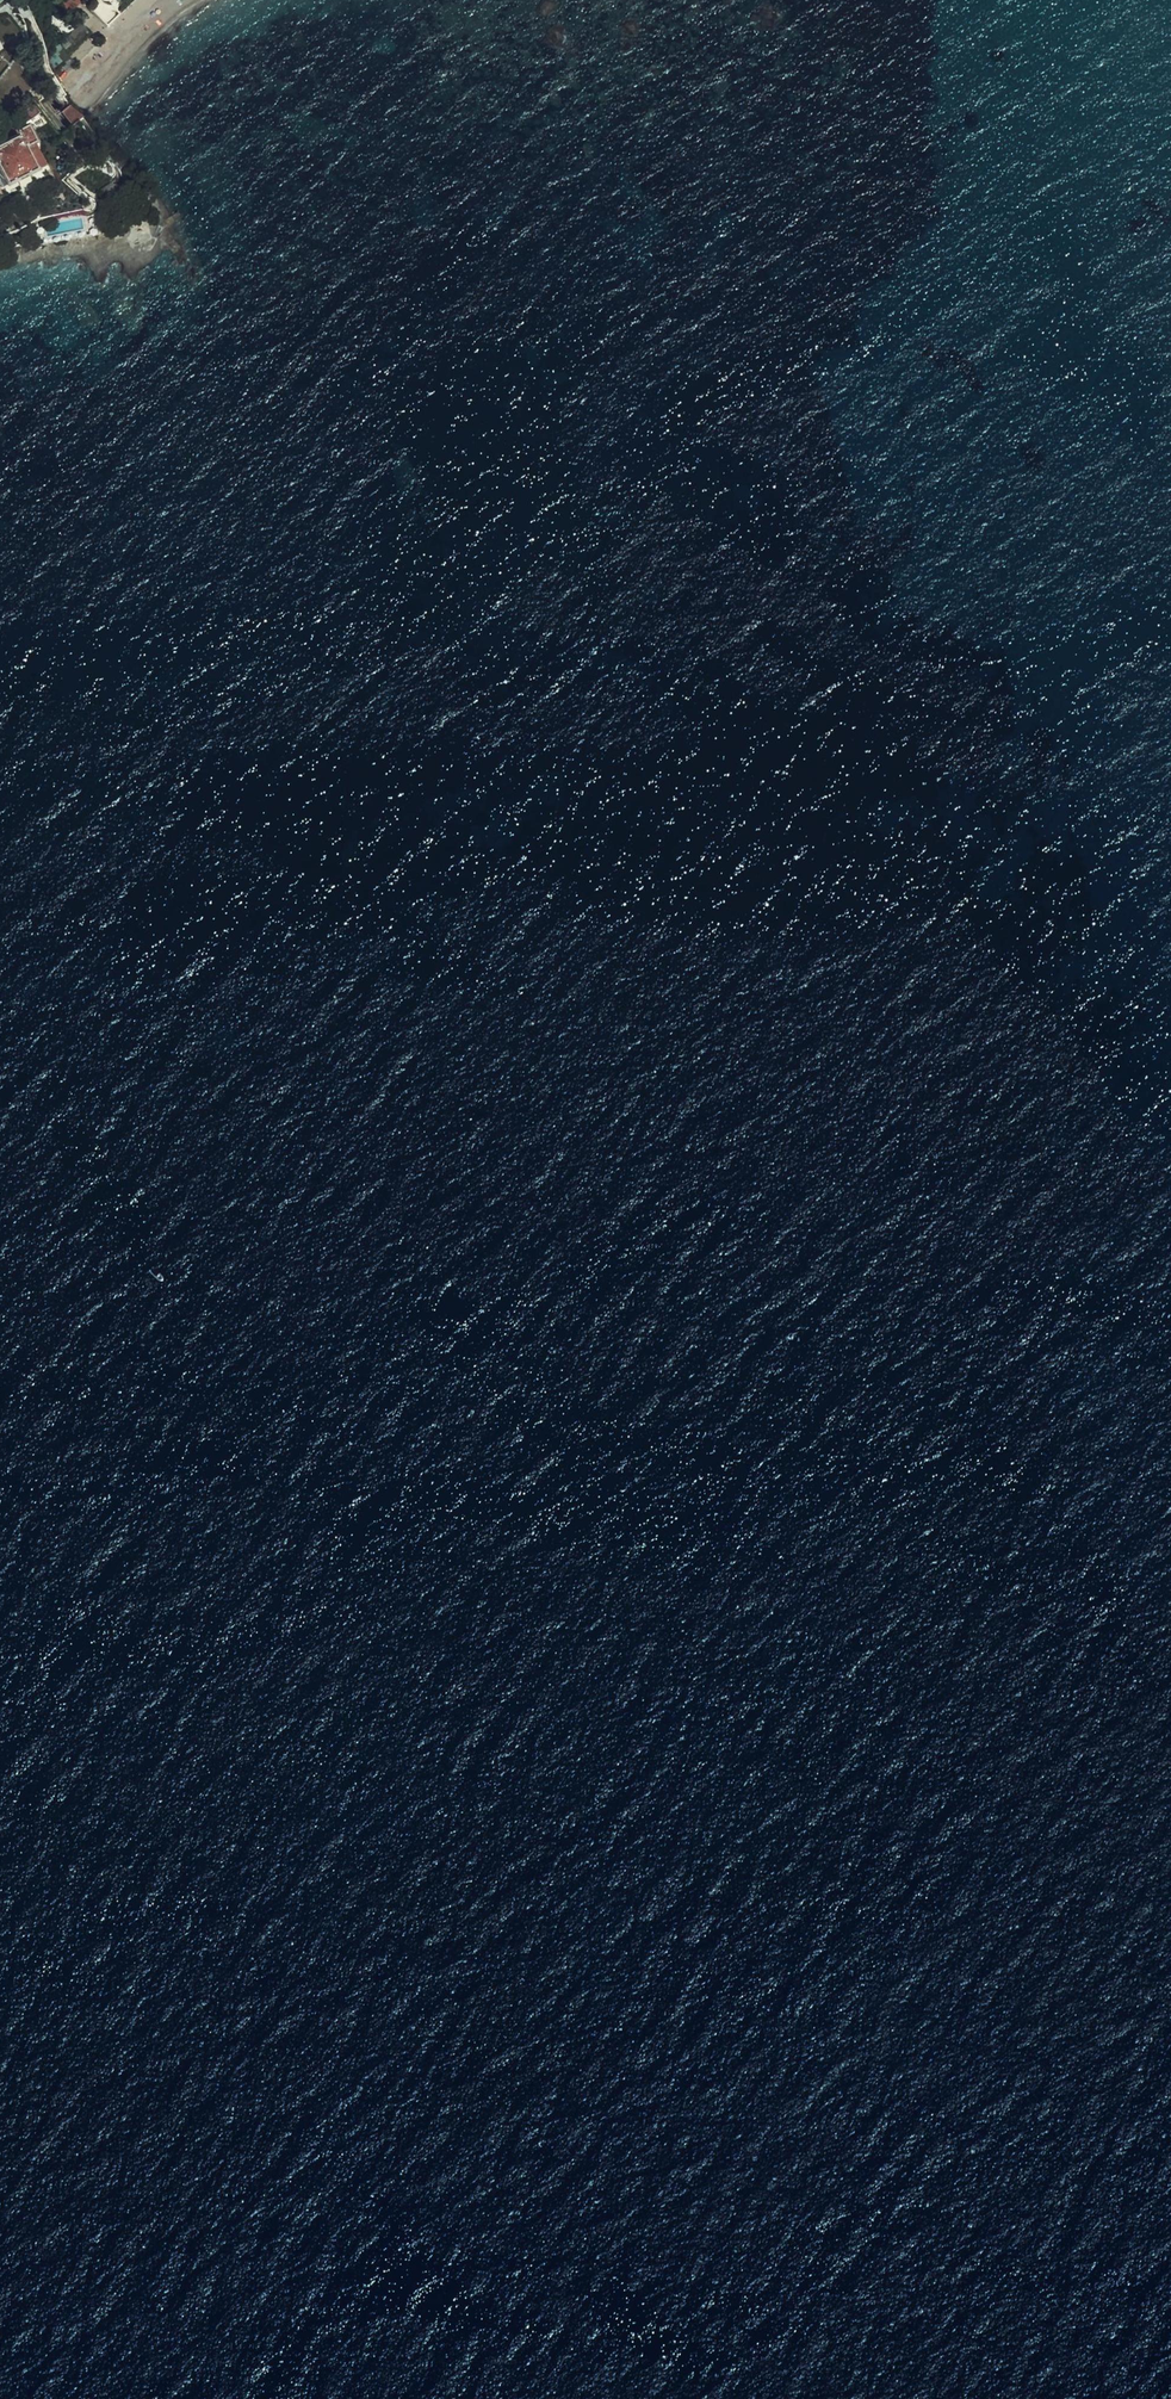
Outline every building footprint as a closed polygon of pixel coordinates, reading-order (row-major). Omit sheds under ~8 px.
[(99,19),(113,6),(108,0),(83,0),(99,19)] [(41,31),(38,33),(45,60),(53,52),(46,40),(41,31)] [(60,45),(53,34),(46,40),(53,52),(60,45)] [(37,105),(15,123),(18,127),(33,121),(43,112),(37,105)] [(6,191),(48,169),(36,147),(40,144),(32,128),(20,133),(22,138),(0,150),(0,180),(6,191)] [(102,216),(95,218),(98,228),(111,225),(110,219),(103,220),(102,216)]
